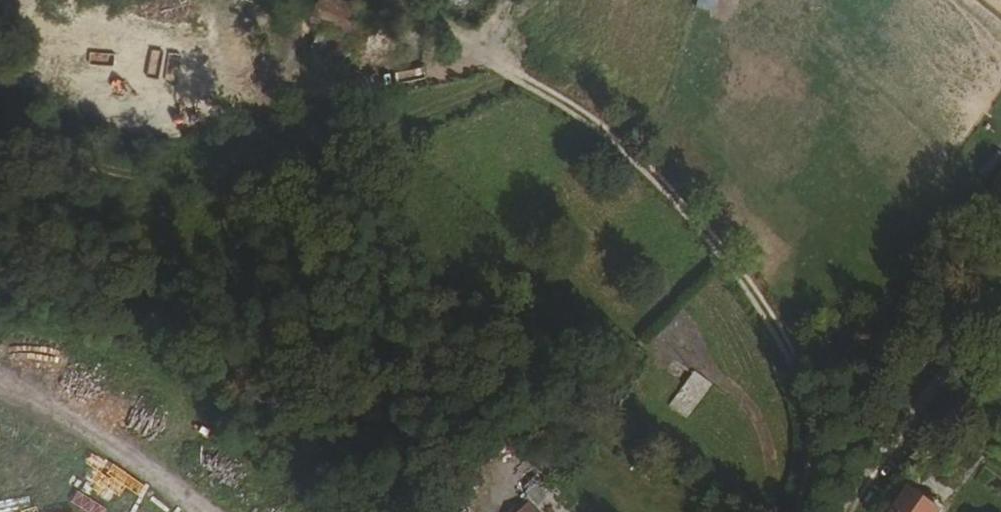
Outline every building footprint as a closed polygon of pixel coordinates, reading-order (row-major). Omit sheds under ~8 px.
[(296,26),(303,30),(306,23),(344,42),(354,20),(315,0),(306,0),(296,26)] [(716,0),(696,0),(694,6),(714,11),(716,0)] [(351,45),(362,24),(354,20),(344,42),(351,45)] [(689,416),(709,380),(691,370),(670,405),(689,416)] [(894,511),(936,511),(945,499),(932,488),(920,504),(907,494),(894,511)]
